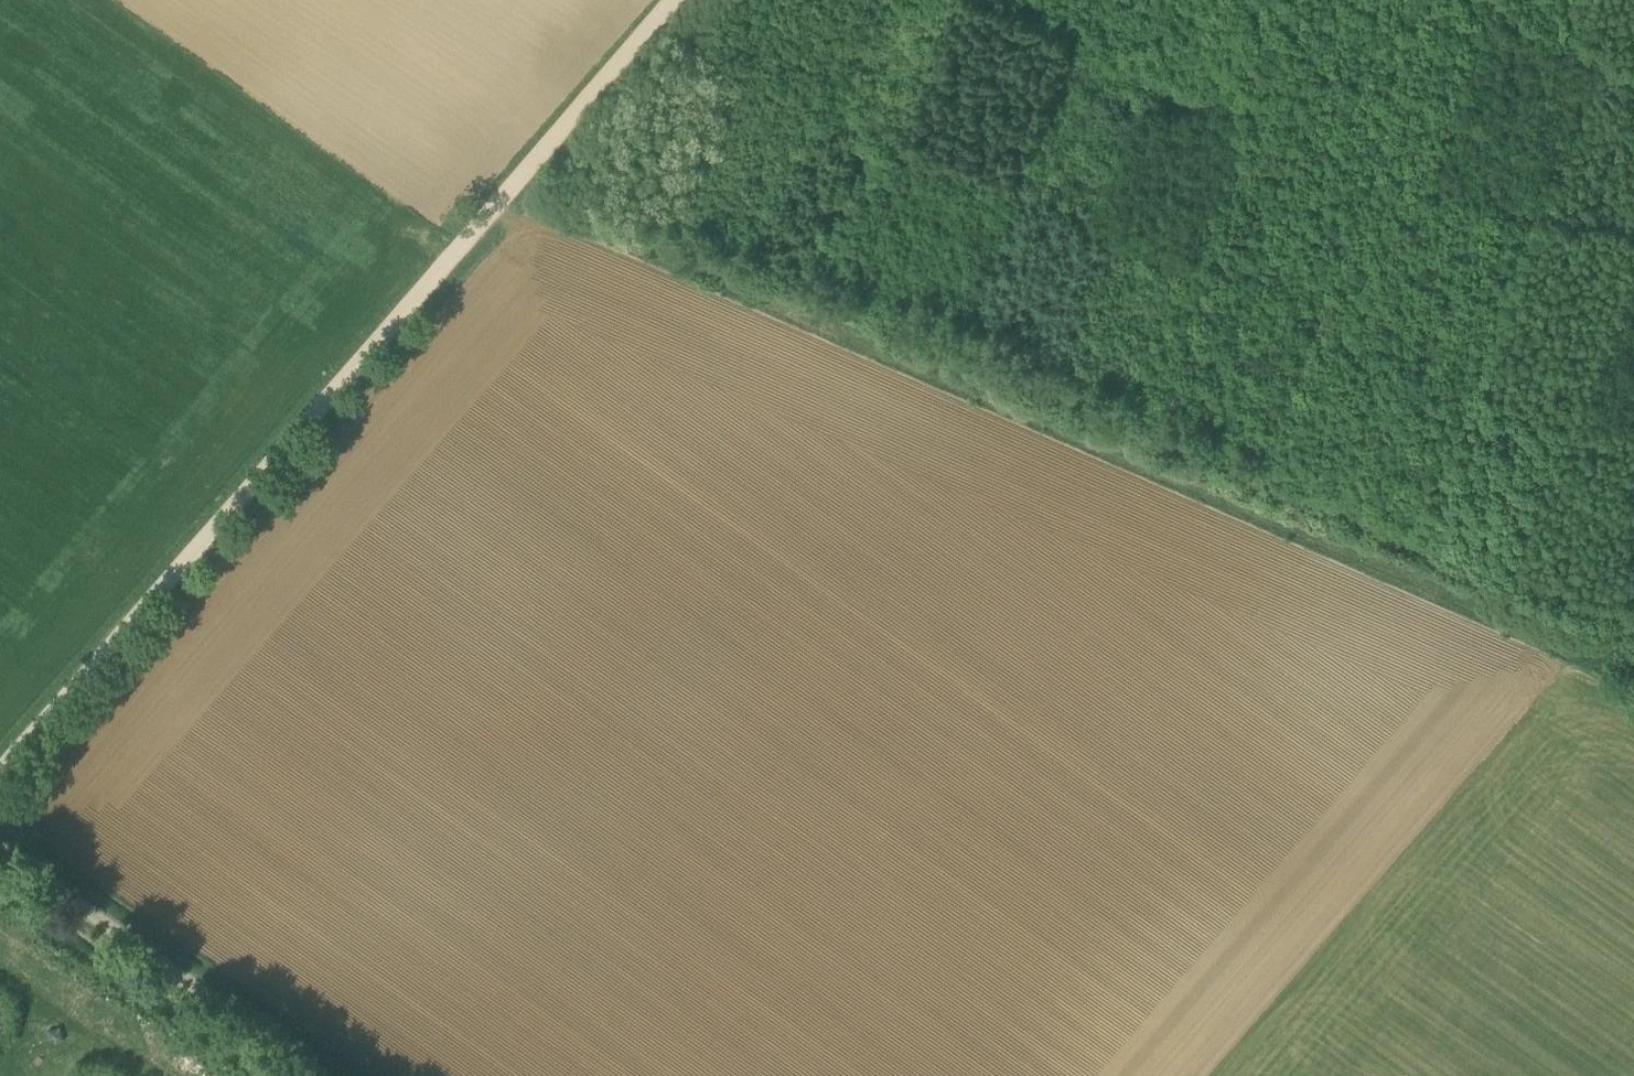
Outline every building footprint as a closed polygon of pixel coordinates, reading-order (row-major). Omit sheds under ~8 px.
[(61,1026),(47,1030),(50,1040),(56,1043),(65,1041),(61,1026)]
